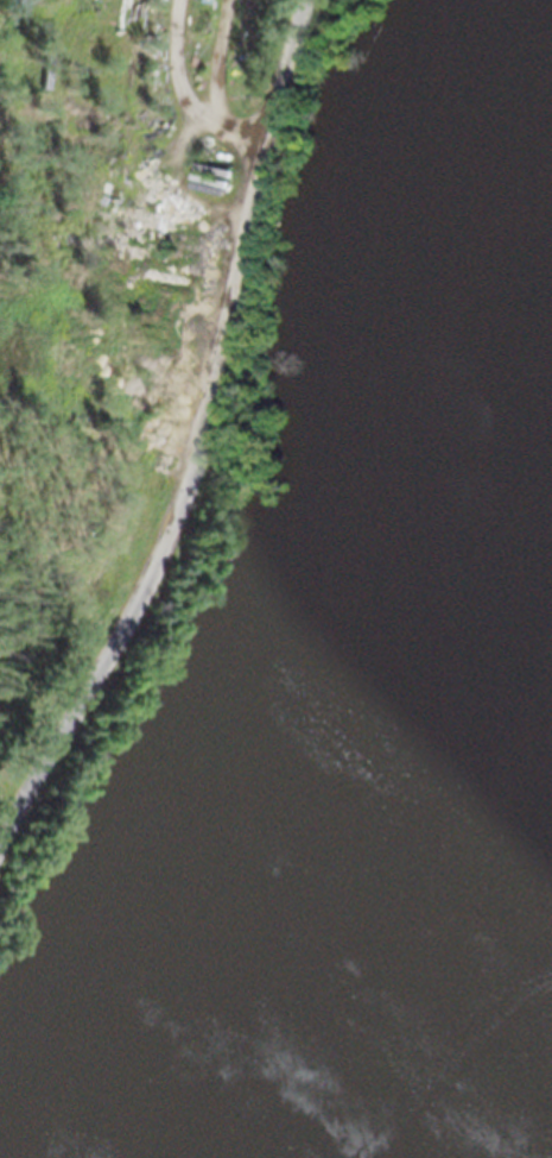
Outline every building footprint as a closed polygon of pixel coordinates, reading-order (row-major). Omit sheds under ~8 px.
[(236,175),(238,160),(202,157),(200,172),(236,175)]
